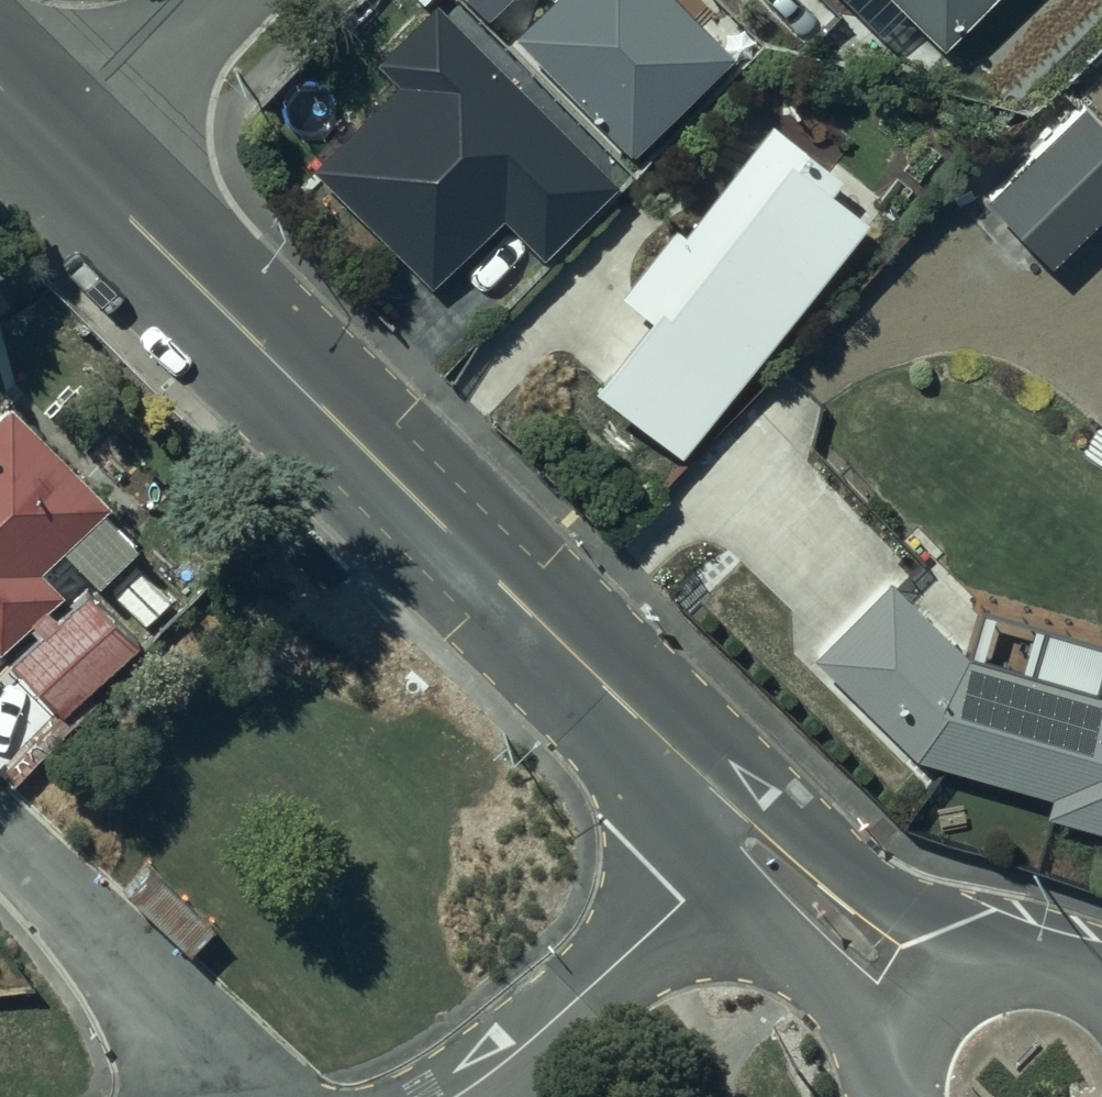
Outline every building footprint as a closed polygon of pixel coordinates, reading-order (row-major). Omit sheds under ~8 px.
[(654,18),(636,0),(451,0),(359,93),(471,204),(647,25),(654,18)] [(706,0),(672,0),(647,25),(716,92),(757,50),(706,0)] [(1001,0),(880,0),(940,60),(1001,0)] [(1082,96),(985,188),(1049,254),(1101,203),(1101,117),(1082,96)] [(886,199),(772,112),(686,223),(675,215),(624,282),(652,304),(595,379),(682,445),(845,233),(854,240),(886,199)] [(133,662),(83,607),(55,637),(42,624),(59,605),(36,583),(102,518),(2,414),(0,416),(0,659),(23,638),(34,649),(4,681),(55,737),(133,662)] [(974,664),(893,586),(817,663),(918,764),(1053,804),(1048,821),(1101,837),(1101,701),(974,664)]
